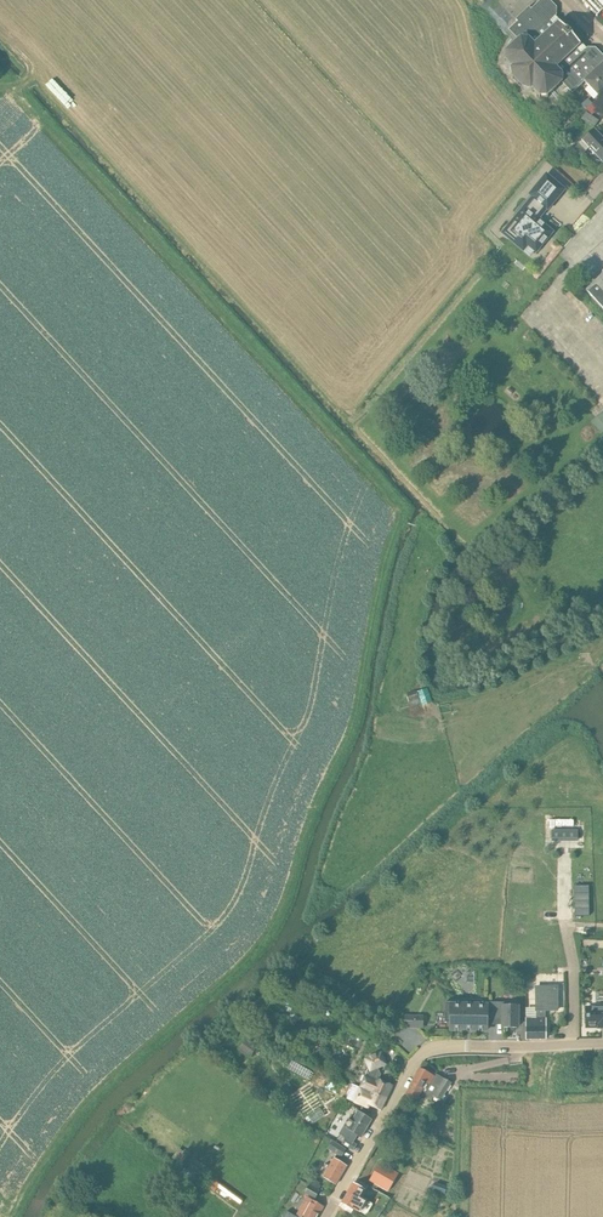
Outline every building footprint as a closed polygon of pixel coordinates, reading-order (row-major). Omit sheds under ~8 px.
[(514,45),(506,52),(505,52),(504,53),(506,54),(506,60),(505,60),(505,61),(506,61),(513,68),(512,71),(511,72),(512,76),(513,78),(512,78),(513,80),(514,79),(522,87),(521,89),(522,90),(523,89),(526,90),(528,91),(533,90),(539,96),(539,97),(540,98),(542,96),(548,96),(548,98),(549,97),(549,95),(562,83),(573,94),(585,82),(602,65),(602,55),(596,47),(588,48),(588,47),(585,50),(580,44),(581,43),(580,44),(573,36),(574,35),(573,34),(572,35),(568,31),(569,30),(568,29),(567,30),(560,23),(561,22),(560,21),(559,22),(554,17),(556,15),(557,7),(550,0),(540,0),(531,9),(529,7),(530,7),(529,6),(515,20),(516,20),(518,22),(508,30),(518,41),(514,45)] [(583,1),(583,0),(584,2),(585,3),(588,0),(592,5),(589,8),(596,15),(596,14),(597,15),(597,16),(598,17),(602,12),(602,13),(602,0),(582,0),(583,1)] [(602,94),(602,65),(585,82),(600,97),(602,94)] [(593,104),(587,109),(593,115),(600,108),(594,102),(593,104)] [(585,113),(582,119),(595,127),(599,121),(585,113)] [(602,161),(602,160),(602,138),(594,129),(583,140),(602,161)] [(586,151),(580,144),(574,150),(580,157),(586,151)] [(524,215),(511,231),(517,236),(517,237),(520,240),(521,239),(536,252),(550,236),(541,229),(544,225),(538,220),(547,209),(548,210),(565,190),(546,175),(530,195),(533,197),(520,211),(524,215)] [(586,290),(602,309),(602,274),(586,290)] [(416,690),(405,694),(408,702),(419,699),(416,690)] [(575,885),(575,915),(589,915),(590,886),(575,885)] [(553,910),(545,910),(545,920),(553,919),(553,910)] [(517,986),(504,986),(504,996),(517,996),(517,986)] [(536,986),(536,998),(537,1018),(526,1018),(527,1039),(546,1039),(545,1011),(559,1011),(558,986),(536,986)] [(451,1005),(451,1027),(451,1032),(489,1033),(489,1025),(501,1025),(501,1028),(517,1028),(518,1006),(504,1006),(504,1003),(487,1002),(487,1005),(451,1005)] [(586,1008),(586,1027),(599,1027),(599,1028),(602,1028),(602,1008),(586,1008)] [(414,1027),(414,1017),(404,1017),(404,1027),(414,1027)] [(239,1050),(251,1058),(258,1047),(247,1039),(239,1050)] [(342,1078),(361,1087),(360,1088),(386,1099),(386,1100),(393,1086),(378,1079),(380,1075),(378,1068),(387,1065),(382,1053),(365,1059),(366,1061),(359,1075),(358,1074),(356,1078),(345,1073),(342,1078)] [(405,1094),(415,1099),(416,1100),(420,1094),(431,1100),(434,1095),(441,1099),(451,1083),(427,1068),(425,1071),(419,1068),(405,1094)] [(381,1111),(386,1099),(360,1088),(353,1085),(347,1099),(354,1102),(369,1109),(370,1106),(381,1111)] [(351,1116),(343,1128),(340,1133),(346,1136),(342,1143),(353,1150),(357,1145),(351,1141),(355,1134),(361,1137),(371,1120),(357,1112),(354,1118),(351,1116)] [(332,1142),(327,1149),(341,1157),(345,1150),(332,1142)] [(323,1177),(325,1178),(336,1185),(347,1166),(334,1159),(331,1164),(329,1167),(323,1177)] [(380,1164),(370,1181),(372,1182),(388,1191),(397,1176),(398,1174),(381,1164),(380,1164)] [(314,1181),(312,1186),(317,1189),(320,1184),(314,1181)] [(352,1208),(357,1211),(360,1212),(367,1200),(360,1197),(364,1190),(353,1183),(342,1202),(352,1208)] [(448,1187),(435,1183),(432,1191),(445,1196),(448,1187)] [(320,1191),(317,1189),(312,1186),(310,1185),(305,1193),(315,1199),(320,1191)] [(295,1216),(296,1216),(316,1216),(321,1206),(306,1197),(295,1216)]
